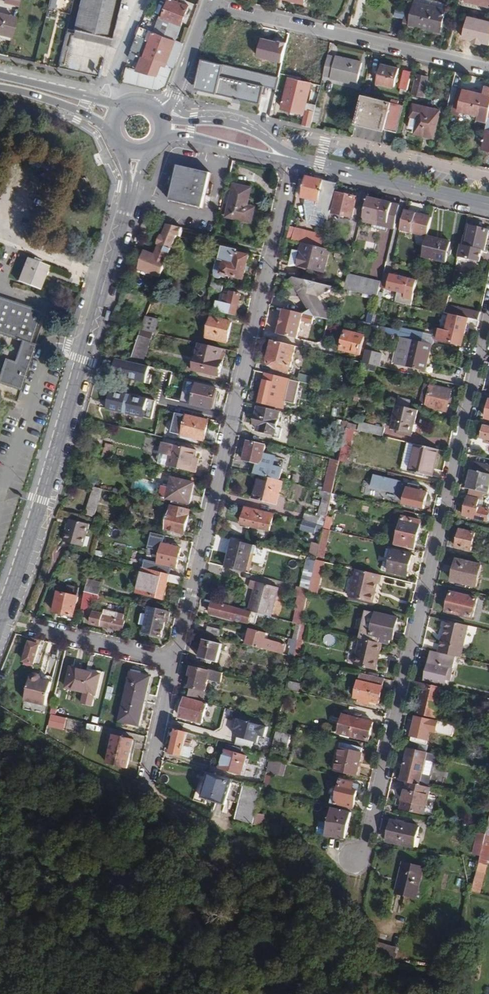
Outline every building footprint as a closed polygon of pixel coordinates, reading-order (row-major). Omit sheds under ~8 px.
[(48,8),(54,9),(57,0),(50,0),(48,8)] [(72,31),(93,36),(109,39),(118,0),(79,0),(71,31),(72,31)] [(176,40),(188,6),(171,0),(169,0),(162,19),(159,18),(154,32),(176,40)] [(442,33),(447,9),(414,1),(408,25),(442,33)] [(10,39),(15,19),(0,15),(0,37),(10,39)] [(166,66),(176,40),(154,32),(140,27),(129,54),(141,58),(135,74),(159,83),(166,66)] [(279,76),(287,44),(273,41),(265,73),(279,76)] [(323,74),(323,76),(357,84),(362,62),(328,54),(323,74)] [(265,77),(203,63),(197,89),(239,98),(259,103),(265,77)] [(395,87),(399,68),(382,64),(378,83),(395,87)] [(406,94),(412,72),(405,70),(400,92),(406,94)] [(424,96),(428,77),(417,74),(412,93),(424,96)] [(301,125),(311,127),(319,93),(314,91),(311,103),(306,102),(310,84),(297,81),(279,76),(277,88),(275,96),(283,98),(282,108),(304,114),(301,125)] [(488,122),(488,116),(488,87),(486,86),(483,94),(458,88),(452,113),(459,114),(460,111),(478,116),(478,120),(488,122)] [(356,122),(398,132),(404,104),(362,94),(356,122)] [(415,133),(434,138),(440,110),(414,104),(410,123),(417,124),(415,133)] [(193,171),(177,168),(169,201),(203,209),(211,175),(193,171)] [(330,217),(338,184),(316,179),(308,177),(303,199),(307,199),(306,203),(305,203),(308,223),(324,227),(326,217),(330,217)] [(251,189),(234,185),(227,217),(251,223),(254,212),(246,211),(251,189)] [(337,193),(333,213),(353,218),(358,198),(337,193)] [(388,223),(393,204),(370,198),(364,223),(373,225),(374,220),(388,223)] [(428,237),(433,218),(405,211),(401,230),(428,237)] [(145,219),(142,227),(150,230),(153,222),(145,219)] [(183,229),(167,225),(162,236),(159,235),(155,245),(158,246),(154,254),(144,250),(138,272),(160,280),(177,237),(181,238),(183,229)] [(461,246),(459,258),(480,263),(482,251),(485,251),(488,236),(488,231),(470,226),(465,247),(461,246)] [(322,248),(325,236),(295,229),(293,241),(302,244),(322,248)] [(451,242),(428,237),(423,257),(447,263),(451,242)] [(325,272),(330,250),(322,248),(302,244),(300,252),(297,251),(293,258),(292,263),(296,268),(299,266),(325,272)] [(233,267),(237,252),(238,249),(223,246),(220,260),(218,260),(214,275),(215,278),(218,279),(221,278),(222,275),(219,274),(221,265),(233,267)] [(251,256),(237,252),(233,267),(221,265),(219,274),(222,275),(245,280),(251,256)] [(38,290),(46,267),(40,264),(41,260),(33,257),(31,261),(26,259),(16,281),(38,290)] [(345,290),(378,298),(381,288),(382,282),(349,275),(345,290)] [(397,302),(412,305),(418,281),(392,275),(388,290),(398,293),(397,302)] [(316,317),(330,321),(316,297),(333,287),(295,278),(293,280),(310,310),(304,314),(316,317)] [(222,291),(223,285),(212,283),(211,289),(222,291)] [(381,288),(378,298),(384,299),(387,289),(381,288)] [(215,311),(236,316),(241,295),(231,292),(228,304),(217,301),(215,311)] [(32,312),(0,301),(0,334),(22,341),(32,312)] [(469,319),(478,321),(480,312),(454,306),(448,305),(445,314),(451,315),(469,319)] [(283,310),(277,334),(298,339),(303,323),(314,326),(316,317),(304,314),(283,310)] [(39,314),(32,312),(22,341),(13,365),(6,385),(19,389),(34,345),(29,343),(39,314)] [(447,331),(466,335),(469,319),(451,315),(447,331)] [(145,316),(141,330),(155,333),(159,319),(145,316)] [(212,318),(207,338),(228,343),(233,323),(212,318)] [(402,329),(400,338),(433,345),(435,337),(402,329)] [(463,346),(466,335),(447,331),(440,329),(437,340),(463,346)] [(346,331),(341,351),(361,355),(366,335),(346,331)] [(140,365),(141,365),(150,339),(138,336),(130,360),(130,362),(140,365)] [(426,372),(433,345),(400,338),(394,365),(426,372)] [(292,367),(297,347),(296,347),(274,342),(273,342),(268,361),(270,362),(269,366),(277,368),(277,369),(289,372),(291,366),(292,367)] [(220,360),(223,349),(200,344),(193,371),(221,377),(224,361),(220,360)] [(382,355),(366,351),(363,364),(380,368),(382,355)] [(150,367),(115,359),(112,373),(111,376),(149,385),(151,375),(148,375),(150,367)] [(6,385),(13,365),(4,362),(0,374),(0,383),(6,385)] [(296,381),(265,374),(258,403),(283,408),(286,395),(292,396),(296,381)] [(298,382),(314,385),(316,378),(300,374),(298,382)] [(186,382),(181,402),(213,410),(218,389),(186,382)] [(420,405),(447,412),(453,390),(425,383),(420,405)] [(100,404),(99,408),(151,420),(156,402),(103,390),(100,404)] [(413,435),(419,410),(397,405),(391,429),(413,435)] [(257,430),(275,435),(280,413),(258,408),(254,424),(258,425),(257,430)] [(210,421),(176,413),(172,433),(205,441),(210,421)] [(360,422),(358,431),(383,437),(385,428),(360,422)] [(339,461),(347,463),(355,430),(347,428),(339,461)] [(266,445),(247,441),(243,460),(257,463),(255,474),(259,475),(279,480),(284,460),(264,455),(266,445)] [(106,443),(102,456),(109,458),(112,445),(106,443)] [(433,477),(439,450),(408,443),(401,470),(433,477)] [(193,472),(196,459),(198,451),(173,444),(168,466),(193,472)] [(324,491),(332,494),(339,461),(331,458),(324,491)] [(468,489),(488,494),(488,490),(488,466),(476,463),(474,472),(472,472),(468,489)] [(399,480),(374,473),(370,485),(396,492),(399,480)] [(277,505),(283,481),(279,480),(259,475),(256,487),(258,488),(255,500),(277,505)] [(172,477),(170,486),(163,485),(160,497),(190,504),(195,483),(172,477)] [(411,483),(405,504),(425,509),(429,492),(423,491),(424,488),(420,487),(421,485),(411,483)] [(94,487),(84,516),(93,519),(102,489),(94,487)] [(463,516),(487,521),(488,511),(488,510),(477,507),(479,500),(468,497),(463,516)] [(185,535),(191,510),(172,506),(170,512),(165,511),(160,529),(185,535)] [(275,514),(246,507),(241,524),(271,532),(275,514)] [(396,546),(415,550),(422,521),(403,516),(396,546)] [(91,525),(74,520),(72,527),(67,525),(63,541),(85,548),(91,525)] [(316,534),(318,524),(303,521),(301,530),(316,534)] [(317,556),(317,557),(324,559),(330,530),(323,529),(319,544),(317,556)] [(460,530),(456,547),(471,551),(475,533),(460,530)] [(177,568),(182,547),(164,543),(165,538),(153,535),(151,544),(163,547),(159,563),(177,568)] [(225,568),(247,573),(254,545),(234,541),(231,555),(229,555),(225,568)] [(309,554),(317,556),(319,544),(312,543),(309,554)] [(414,564),(417,555),(395,550),(389,572),(408,577),(411,563),(414,564)] [(301,587),(309,589),(316,561),(308,559),(301,587)] [(482,565),(457,559),(452,582),(477,588),(482,565)] [(309,592),(318,594),(325,562),(316,560),(316,561),(309,589),(309,592)] [(162,566),(160,572),(172,575),(174,570),(162,566)] [(164,600),(169,582),(180,584),(182,578),(142,569),(136,593),(164,600)] [(379,584),(381,576),(356,570),(349,598),(372,603),(376,583),(379,584)] [(249,611),(271,617),(279,588),(252,580),(250,588),(254,590),(249,611)] [(301,624),(309,592),(309,589),(301,587),(297,586),(295,596),(299,597),(296,607),(299,608),(295,623),(301,624)] [(78,597),(58,592),(53,613),(74,618),(78,597)] [(85,592),(79,614),(87,616),(90,604),(88,604),(89,599),(98,602),(100,595),(85,592)] [(446,612),(473,618),(477,599),(451,592),(446,612)] [(210,614),(248,624),(251,614),(212,603),(210,614)] [(168,624),(171,612),(149,607),(147,614),(142,613),(140,622),(145,624),(143,634),(161,638),(165,623),(168,624)] [(93,612),(90,624),(123,632),(126,616),(104,610),(103,615),(93,612)] [(376,613),(371,636),(393,640),(398,618),(376,613)] [(455,657),(462,658),(469,626),(448,621),(445,636),(444,642),(441,641),(438,652),(455,657)] [(297,641),(293,657),(299,658),(307,626),(301,624),(297,641)] [(208,626),(206,634),(220,638),(222,630),(208,626)] [(246,645),(284,654),(286,645),(266,639),(267,633),(250,629),(246,645)] [(34,666),(42,640),(33,638),(25,663),(34,666)] [(376,670),(382,643),(361,638),(354,665),(376,670)] [(204,640),(199,658),(218,663),(222,645),(204,640)] [(288,656),(293,657),(297,641),(292,640),(291,644),(288,656)] [(452,669),(455,657),(438,652),(431,651),(424,682),(445,686),(449,668),(452,669)] [(105,673),(71,665),(66,688),(87,693),(84,705),(95,707),(98,696),(99,696),(105,673)] [(221,682),(223,674),(211,671),(211,672),(192,667),(190,676),(193,677),(190,688),(206,692),(209,679),(221,682)] [(30,676),(25,700),(47,704),(52,680),(44,679),(44,680),(42,679),(41,678),(40,678),(39,674),(36,672),(33,674),(32,677),(30,676)] [(131,672),(119,721),(139,726),(151,677),(131,672)] [(378,705),(385,678),(361,673),(354,699),(358,700),(358,703),(366,705),(367,702),(371,703),(378,705)] [(11,681),(4,698),(11,704),(19,684),(11,681)] [(414,681),(413,688),(421,689),(416,714),(437,719),(444,688),(414,681)] [(203,724),(208,704),(186,698),(180,718),(203,724)] [(343,716),(339,734),(369,741),(373,723),(361,719),(361,715),(357,713),(354,714),(353,718),(343,716)] [(66,719),(50,715),(47,727),(64,730),(66,719)] [(455,725),(416,716),(410,740),(427,744),(430,731),(453,736),(455,725)] [(268,727),(236,719),(234,730),(238,731),(235,745),(251,749),(253,742),(260,744),(261,741),(264,742),(268,727)] [(190,747),(193,734),(178,730),(172,754),(189,758),(192,748),(190,747)] [(290,734),(276,731),(273,743),(287,747),(290,734)] [(134,740),(114,735),(107,763),(127,768),(134,740)] [(244,748),(228,743),(220,768),(242,775),(247,757),(242,756),(244,748)] [(342,743),(335,770),(357,775),(362,754),(361,754),(362,748),(342,743)] [(409,748),(401,781),(407,782),(428,787),(430,776),(433,767),(430,766),(431,764),(429,763),(429,761),(432,762),(434,754),(409,748)] [(280,775),(283,762),(270,759),(266,772),(280,775)] [(233,780),(210,773),(203,799),(226,805),(228,800),(233,780)] [(330,804),(352,809),(359,783),(341,779),(337,797),(331,796),(330,804)] [(239,803),(244,783),(233,780),(228,800),(239,803)] [(429,797),(431,787),(428,787),(407,782),(401,808),(431,816),(435,799),(429,797)] [(257,814),(263,788),(244,783),(239,803),(235,819),(254,824),(257,814)] [(326,836),(344,838),(351,813),(332,808),(326,836)] [(386,841),(414,847),(419,827),(391,820),(386,841)] [(316,834),(324,835),(325,822),(318,822),(316,834)] [(396,893),(416,898),(424,868),(404,863),(396,893)] [(478,863),(472,891),(480,893),(486,865),(478,863)] [(376,958),(396,959),(397,945),(377,944),(376,958)]
